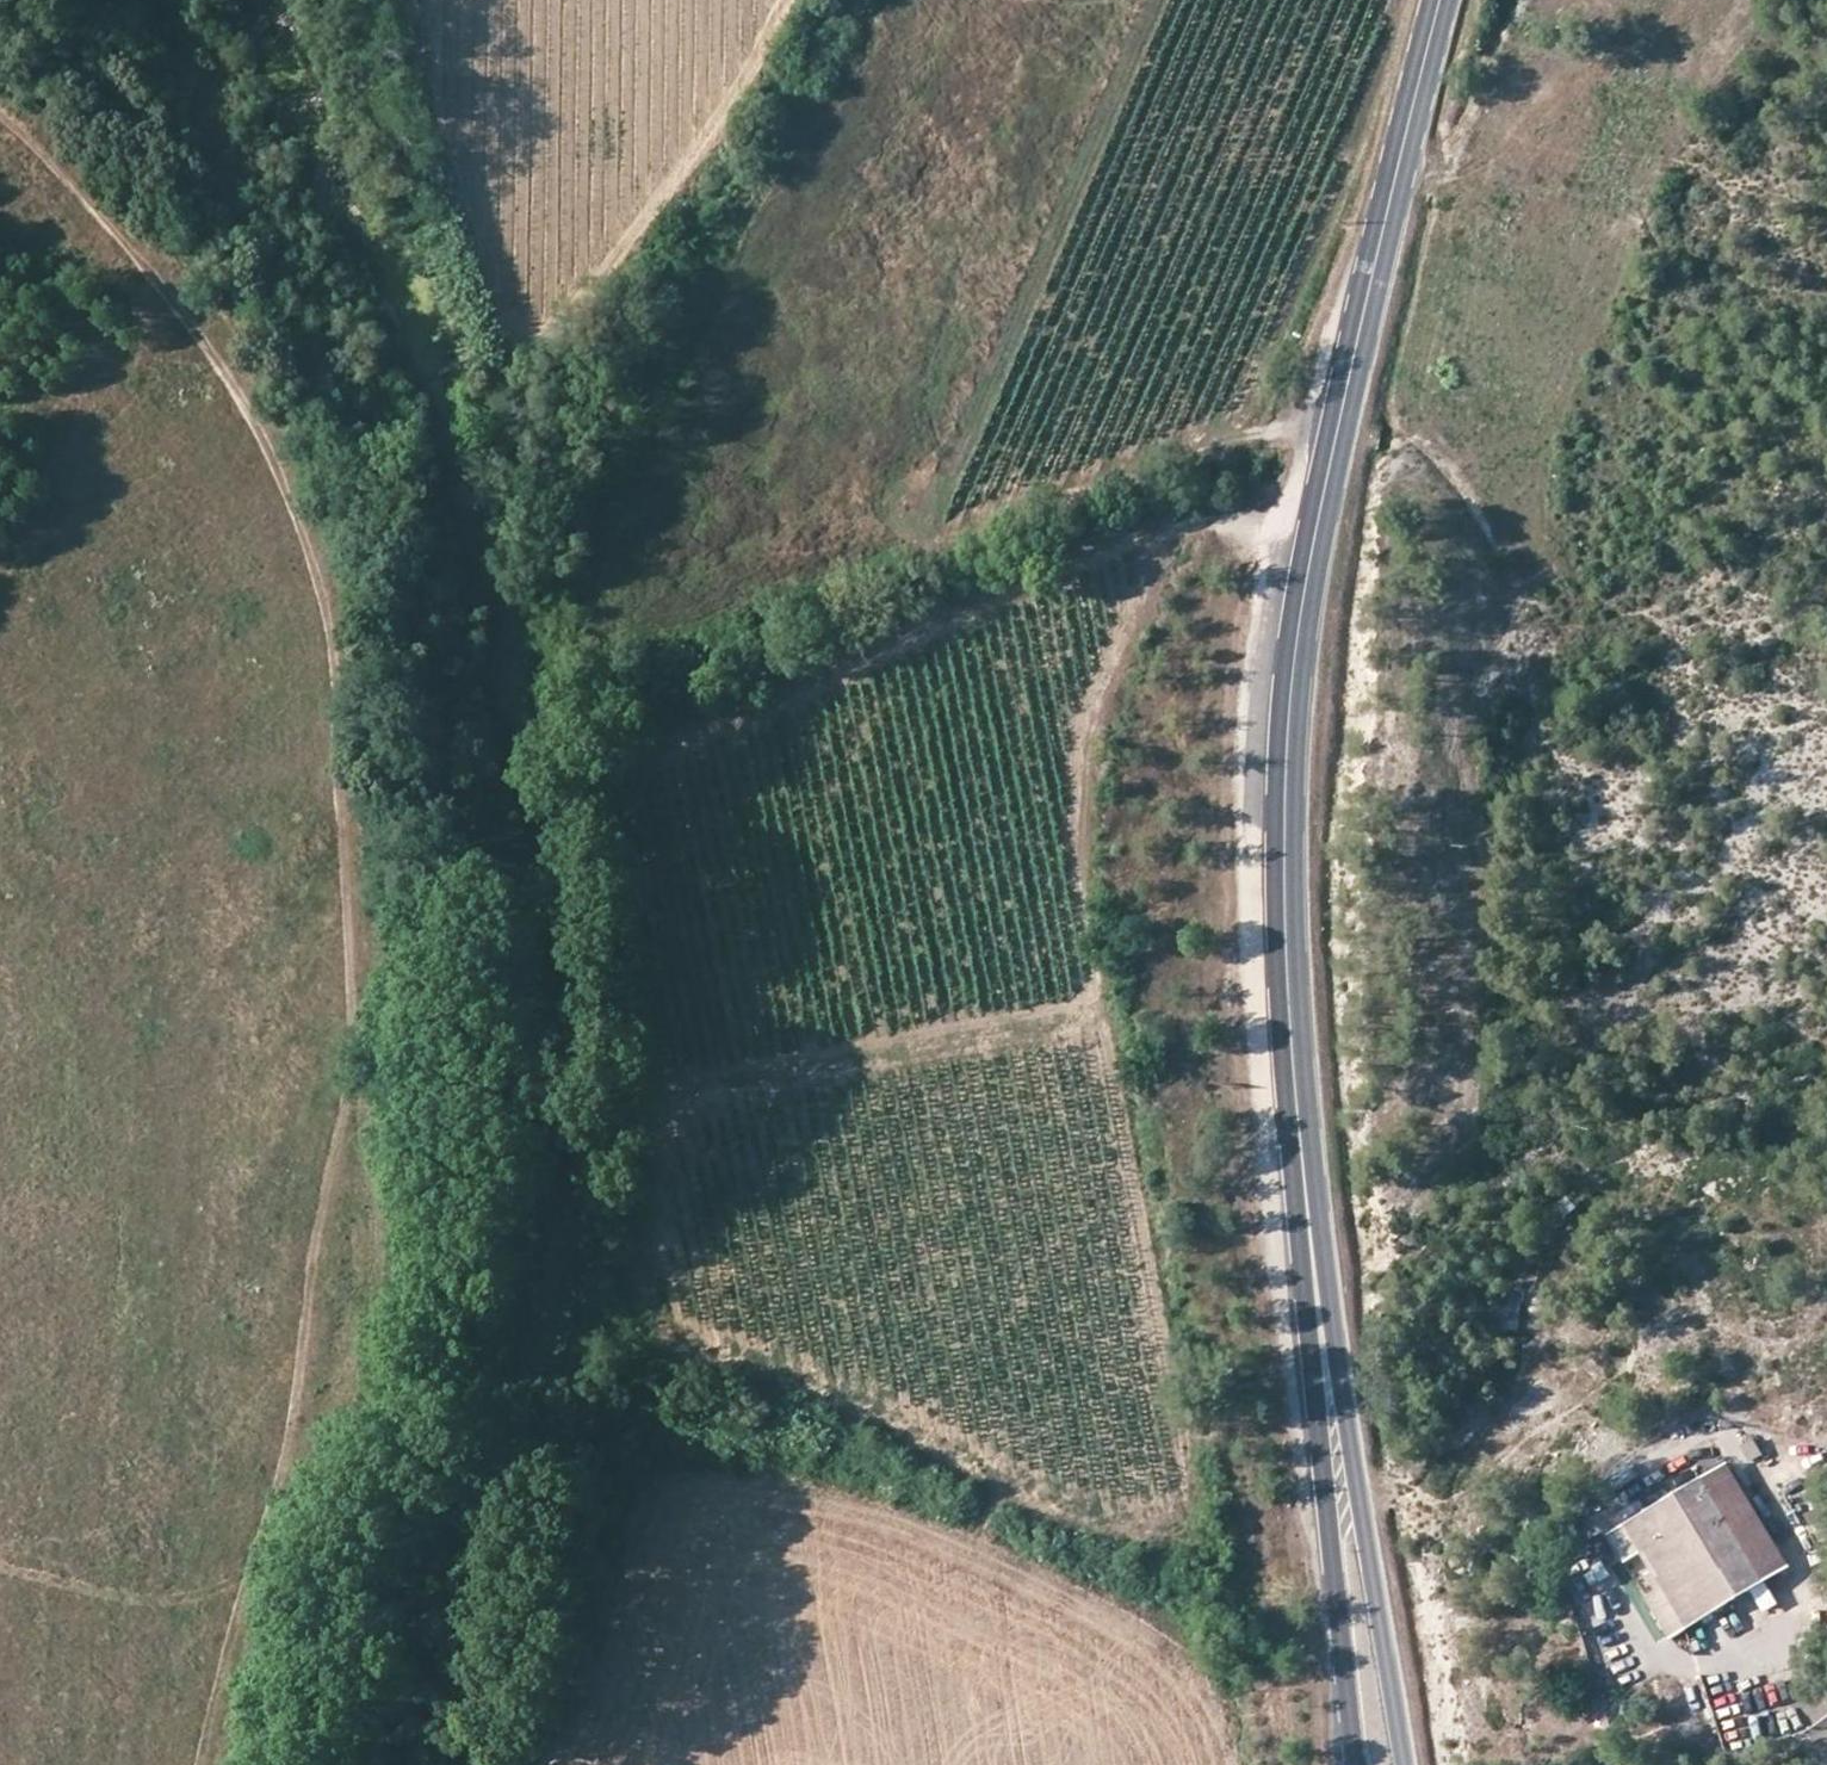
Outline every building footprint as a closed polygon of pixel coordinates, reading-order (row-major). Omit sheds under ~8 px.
[(1729,1463),(1609,1534),(1634,1577),(1649,1568),(1661,1586),(1645,1596),(1670,1636),(1790,1565),(1729,1463)] [(1782,1681),(1760,1688),(1767,1712),(1790,1704),(1782,1681)]
